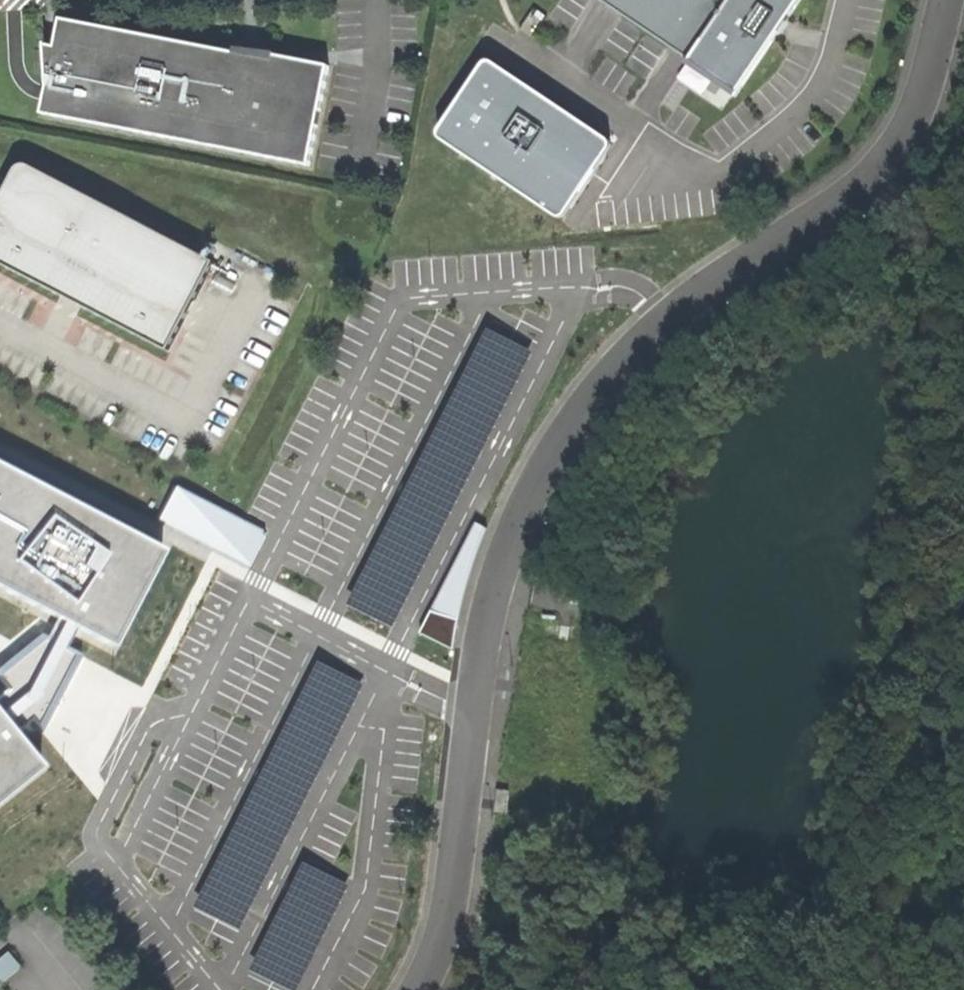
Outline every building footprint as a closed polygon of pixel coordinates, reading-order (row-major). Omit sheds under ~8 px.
[(686,58),(725,0),(599,0),(686,58)] [(800,0),(725,0),(686,58),(738,93),(800,0)] [(272,60),(61,20),(55,50),(47,50),(47,65),(48,87),(43,114),(308,166),(328,67),(273,55),(272,60)] [(563,217),(611,147),(610,143),(609,140),(491,62),(487,62),(484,64),(438,131),(439,135),(440,138),(556,216),(560,218),(563,217)] [(31,166),(26,164),(22,165),(18,168),(14,173),(0,200),(0,264),(70,300),(169,351),(215,262),(31,166)] [(0,450),(0,575),(63,607),(110,631),(161,534),(0,450)] [(152,524),(248,563),(263,526),(166,488),(152,524)] [(63,607),(0,658),(0,701),(41,751),(110,631),(63,607)] [(41,751),(0,701),(0,784),(41,751)]
